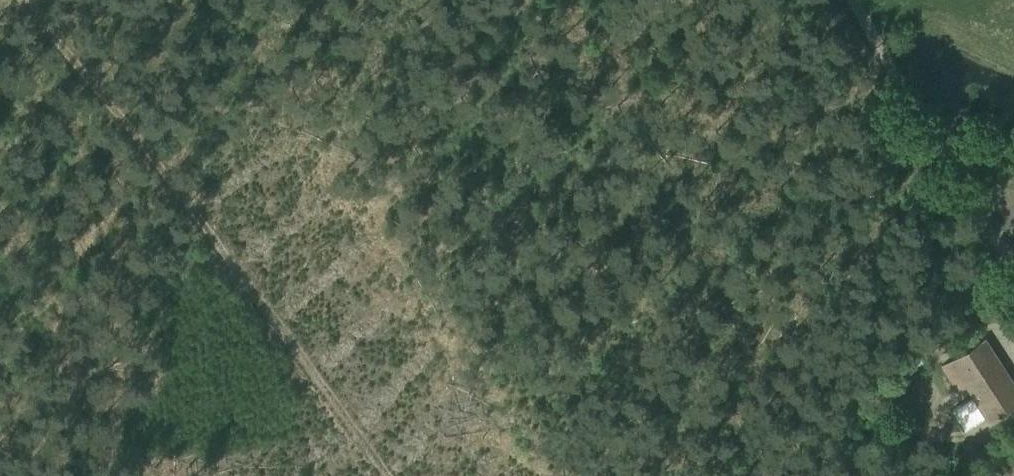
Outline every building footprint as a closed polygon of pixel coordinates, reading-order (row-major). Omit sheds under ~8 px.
[(957,390),(966,384),(989,420),(1013,403),(1013,385),(984,339),(942,367),(957,390)]
